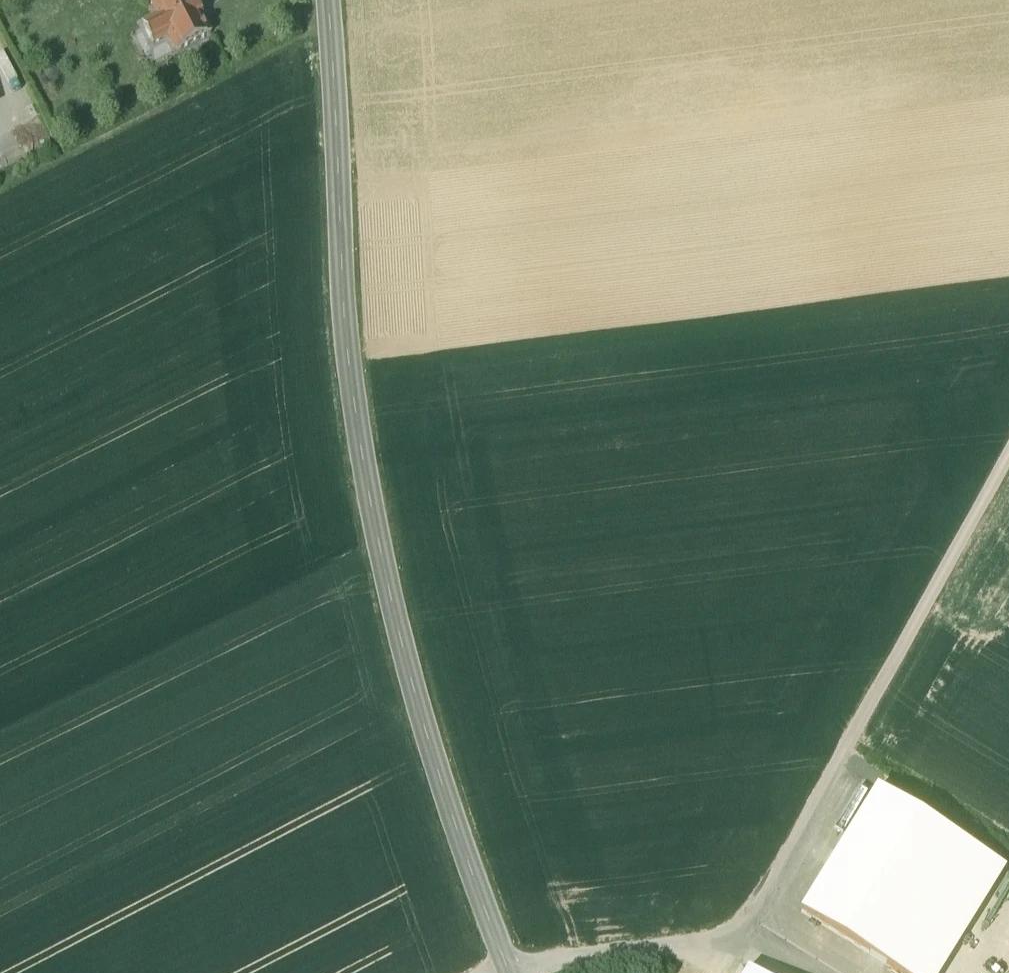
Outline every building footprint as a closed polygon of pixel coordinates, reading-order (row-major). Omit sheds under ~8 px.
[(151,2),(159,17),(143,25),(153,45),(169,37),(177,52),(210,34),(201,16),(203,16),(195,1),(194,2),(193,0),(154,0),(151,2)]
